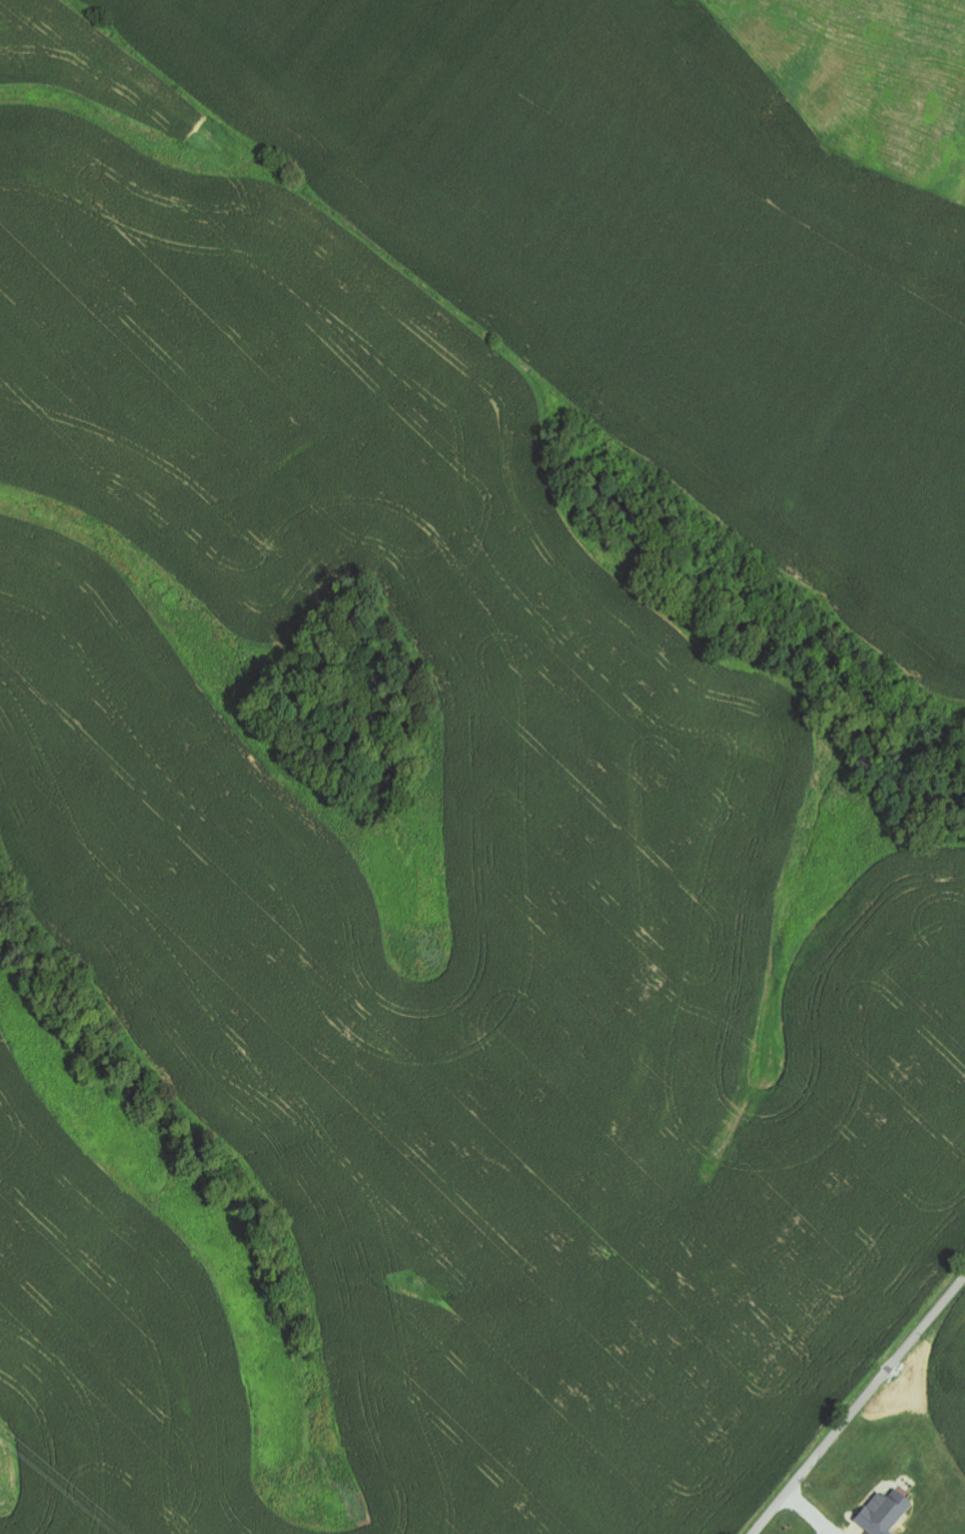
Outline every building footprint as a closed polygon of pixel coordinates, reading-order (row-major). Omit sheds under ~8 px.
[(893,1532),(918,1503),(899,1488),(890,1499),(882,1492),(858,1520),(873,1533),(895,1533),(893,1532)]
